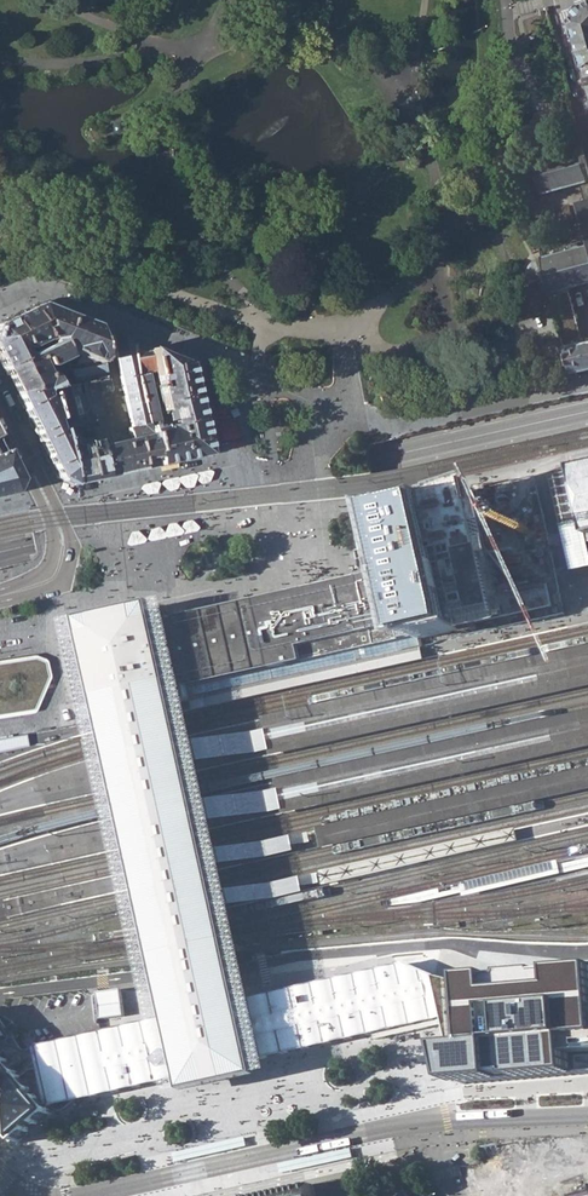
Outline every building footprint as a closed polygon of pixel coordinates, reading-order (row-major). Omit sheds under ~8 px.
[(579,18),(587,50),(587,7),(579,18)] [(584,154),(540,167),(543,176),(540,176),(545,193),(582,184),(587,203),(581,205),(587,230),(587,168),(584,154)] [(574,345),(586,342),(572,288),(587,284),(587,244),(543,256),(534,263),(530,273),(531,281),(538,289),(547,293),(553,292),(568,347),(574,346),(574,345)] [(56,340),(64,355),(70,353),(98,363),(102,359),(95,326),(37,303),(29,307),(37,323),(43,320),(46,325),(40,328),(45,338),(49,336),(52,342),(56,340)] [(33,352),(30,346),(45,338),(40,328),(46,325),(43,320),(37,323),(29,307),(0,322),(0,362),(3,367),(24,356),(20,347),(22,346),(26,347),(29,354),(33,352)] [(130,438),(111,442),(98,392),(112,389),(110,377),(106,378),(106,380),(84,383),(96,440),(98,445),(105,477),(159,465),(150,422),(140,375),(133,341),(107,331),(107,333),(110,334),(112,348),(115,347),(133,426),(128,427),(130,438)] [(3,367),(16,393),(49,388),(56,387),(51,375),(46,376),(38,360),(41,359),(47,366),(66,358),(64,355),(56,340),(52,342),(33,352),(29,354),(24,356),(3,367)] [(133,341),(140,375),(149,373),(156,372),(151,349),(133,341)] [(587,369),(587,342),(586,342),(574,345),(574,346),(577,358),(580,371),(587,369)] [(151,349),(156,372),(165,409),(171,408),(173,420),(171,420),(172,424),(161,426),(154,428),(153,422),(159,420),(149,373),(140,375),(150,422),(159,465),(208,454),(189,364),(151,349)] [(567,374),(580,371),(577,358),(564,361),(567,374)] [(70,368),(79,384),(84,383),(106,380),(106,378),(103,364),(70,368)] [(63,447),(71,446),(69,433),(85,430),(88,442),(96,440),(84,383),(79,384),(56,387),(49,388),(63,447)] [(57,475),(71,484),(63,447),(49,388),(16,393),(57,475)] [(227,443),(242,437),(234,418),(219,424),(227,443)] [(63,447),(71,484),(105,477),(98,445),(96,440),(88,442),(71,446),(63,447)] [(11,494),(13,491),(14,486),(17,479),(0,445),(0,497),(11,494)] [(187,467),(207,462),(205,455),(186,460),(187,467)] [(571,467),(573,476),(555,476),(566,525),(587,520),(587,523),(587,463),(571,467)] [(209,471),(207,471),(189,474),(177,476),(176,479),(179,483),(183,486),(189,486),(192,480),(197,482),(199,483),(206,481),(209,475),(209,471)] [(174,477),(169,478),(159,481),(158,483),(165,490),(173,489),(175,481),(174,477)] [(156,484),(153,481),(140,484),(137,487),(144,494),(153,493),(156,484)] [(82,701),(87,723),(108,718),(125,714),(127,714),(154,708),(180,701),(191,699),(191,696),(215,691),(223,689),(301,672),(335,665),(338,664),(357,660),(363,658),(368,657),(387,653),(386,649),(384,644),(393,642),(419,636),(462,627),(450,571),(443,538),(440,526),(434,499),(434,498),(434,497),(429,499),(424,501),(417,503),(409,505),(401,506),(392,506),(389,507),(389,508),(391,508),(399,547),(403,567),(397,569),(396,569),(395,569),(394,570),(393,570),(361,577),(351,579),(345,581),(327,585),(321,586),(301,591),(258,600),(233,606),(226,608),(206,612),(197,614),(174,620),(162,622),(133,629),(112,633),(97,637),(89,639),(69,644),(82,701)] [(145,538),(147,539),(159,536),(195,530),(195,526),(192,522),(189,520),(185,520),(181,522),(178,527),(177,527),(175,525),(172,522),(167,522),(163,526),(162,530),(159,531),(158,528),(154,527),(149,529),(146,534),(145,538)] [(587,570),(587,541),(584,523),(561,528),(572,573),(587,570)] [(142,539),(141,536),(135,531),(130,531),(126,535),(124,543),(127,544),(138,543),(141,542),(142,539)] [(162,621),(158,604),(85,621),(89,638),(89,639),(95,662),(104,699),(108,718),(112,733),(155,916),(155,917),(169,974),(176,1004),(179,1017),(180,1022),(181,1027),(182,1032),(183,1036),(188,1059),(192,1073),(192,1075),(196,1092),(218,1087),(266,1076),(262,1057),(259,1044),(257,1036),(255,1029),(254,1022),(251,1011),(249,1001),(247,992),(239,958),(235,942),(229,913),(227,904),(225,897),(224,891),(220,874),(219,867),(217,860),(216,857),(215,852),(210,829),(209,827),(208,824),(206,812),(204,807),(203,802),(202,796),(197,773),(195,765),(193,756),(191,749),(189,740),(180,701),(178,691),(177,689),(169,651),(167,644),(162,622),(162,621)] [(48,664),(44,660),(36,656),(0,662),(0,722),(31,717),(36,715),(51,679),(48,664)] [(53,1110),(59,1105),(62,1107),(65,1109),(67,1109),(69,1109),(71,1109),(75,1107),(86,1097),(92,1096),(122,1089),(154,1082),(192,1073),(213,1068),(240,1062),(262,1057),(282,1053),(285,1052),(296,1050),(311,1046),(332,1042),(364,1035),(377,1032),(379,1038),(387,1036),(431,1026),(440,1024),(447,1023),(453,1022),(452,1019),(451,1016),(451,1013),(450,1011),(449,1007),(446,994),(444,987),(443,979),(438,958),(422,961),(417,963),(410,964),(404,966),(319,985),(276,995),(265,998),(249,1001),(227,1006),(201,1012),(179,1017),(151,1024),(109,1033),(46,1047),(39,1049),(25,1052),(14,1037),(20,1031),(20,1029),(20,1028),(20,1027),(19,1026),(18,1025),(16,1025),(15,1025),(9,1030),(4,1022),(3,1021),(2,1020),(0,1019),(0,1048),(53,1110)] [(565,972),(502,978),(453,982),(443,979),(444,987),(446,994),(449,1007),(450,1011),(451,1013),(451,1016),(452,1019),(453,1022),(456,1034),(459,1047),(456,1048),(465,1086),(468,1086),(498,1083),(509,1082),(511,1082),(526,1081),(560,1078),(568,1078),(583,1076),(584,1076),(587,1076),(587,970),(565,972)] [(103,1018),(126,1015),(123,988),(100,991),(103,1018)] [(0,1048),(0,1124),(3,1122),(6,1126),(4,1128),(6,1131),(7,1130),(16,1141),(15,1142),(18,1145),(21,1142),(20,1141),(30,1132),(31,1133),(34,1131),(32,1128),(36,1124),(39,1127),(42,1124),(41,1123),(51,1114),(52,1115),(55,1113),(53,1110),(0,1048)] [(362,1078),(399,1068),(393,1048),(357,1058),(362,1078)] [(335,1153),(265,1168),(266,1172),(267,1175),(351,1157),(350,1154),(349,1150),(335,1153)] [(315,1188),(317,1195),(344,1195),(341,1182),(328,1185),(315,1188)]
